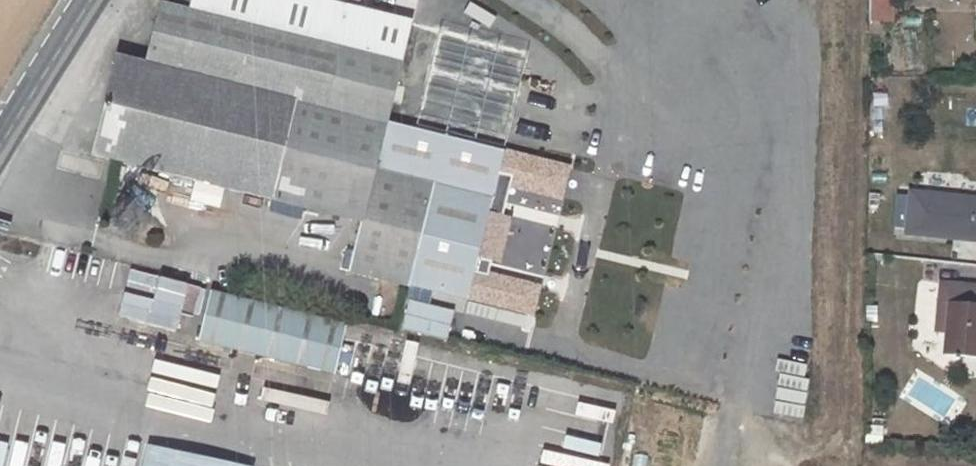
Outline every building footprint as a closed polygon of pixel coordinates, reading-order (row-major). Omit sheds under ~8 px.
[(92,155),(362,223),(350,271),(410,286),(435,185),(376,170),(382,143),(409,149),(413,133),(386,127),(412,24),(317,0),(192,0),(190,10),(166,4),(162,3),(146,63),(118,56),(92,155)] [(166,4),(190,10),(192,0),(167,0),(166,4)] [(393,105),(390,118),(420,124),(423,111),(393,105)] [(552,132),(555,120),(515,110),(512,122),(552,132)] [(442,116),(439,127),(502,142),(504,131),(442,116)] [(911,192),(907,232),(975,239),(975,199),(911,192)] [(216,271),(204,320),(303,344),(315,295),(216,271)] [(949,326),(947,354),(975,357),(975,287),(942,283),(939,308),(951,309),(949,326)] [(315,295),(303,344),(340,353),(352,303),(315,295)] [(939,308),(937,308),(935,325),(949,326),(951,309),(939,308)] [(140,444),(136,465),(259,465),(140,444)]
